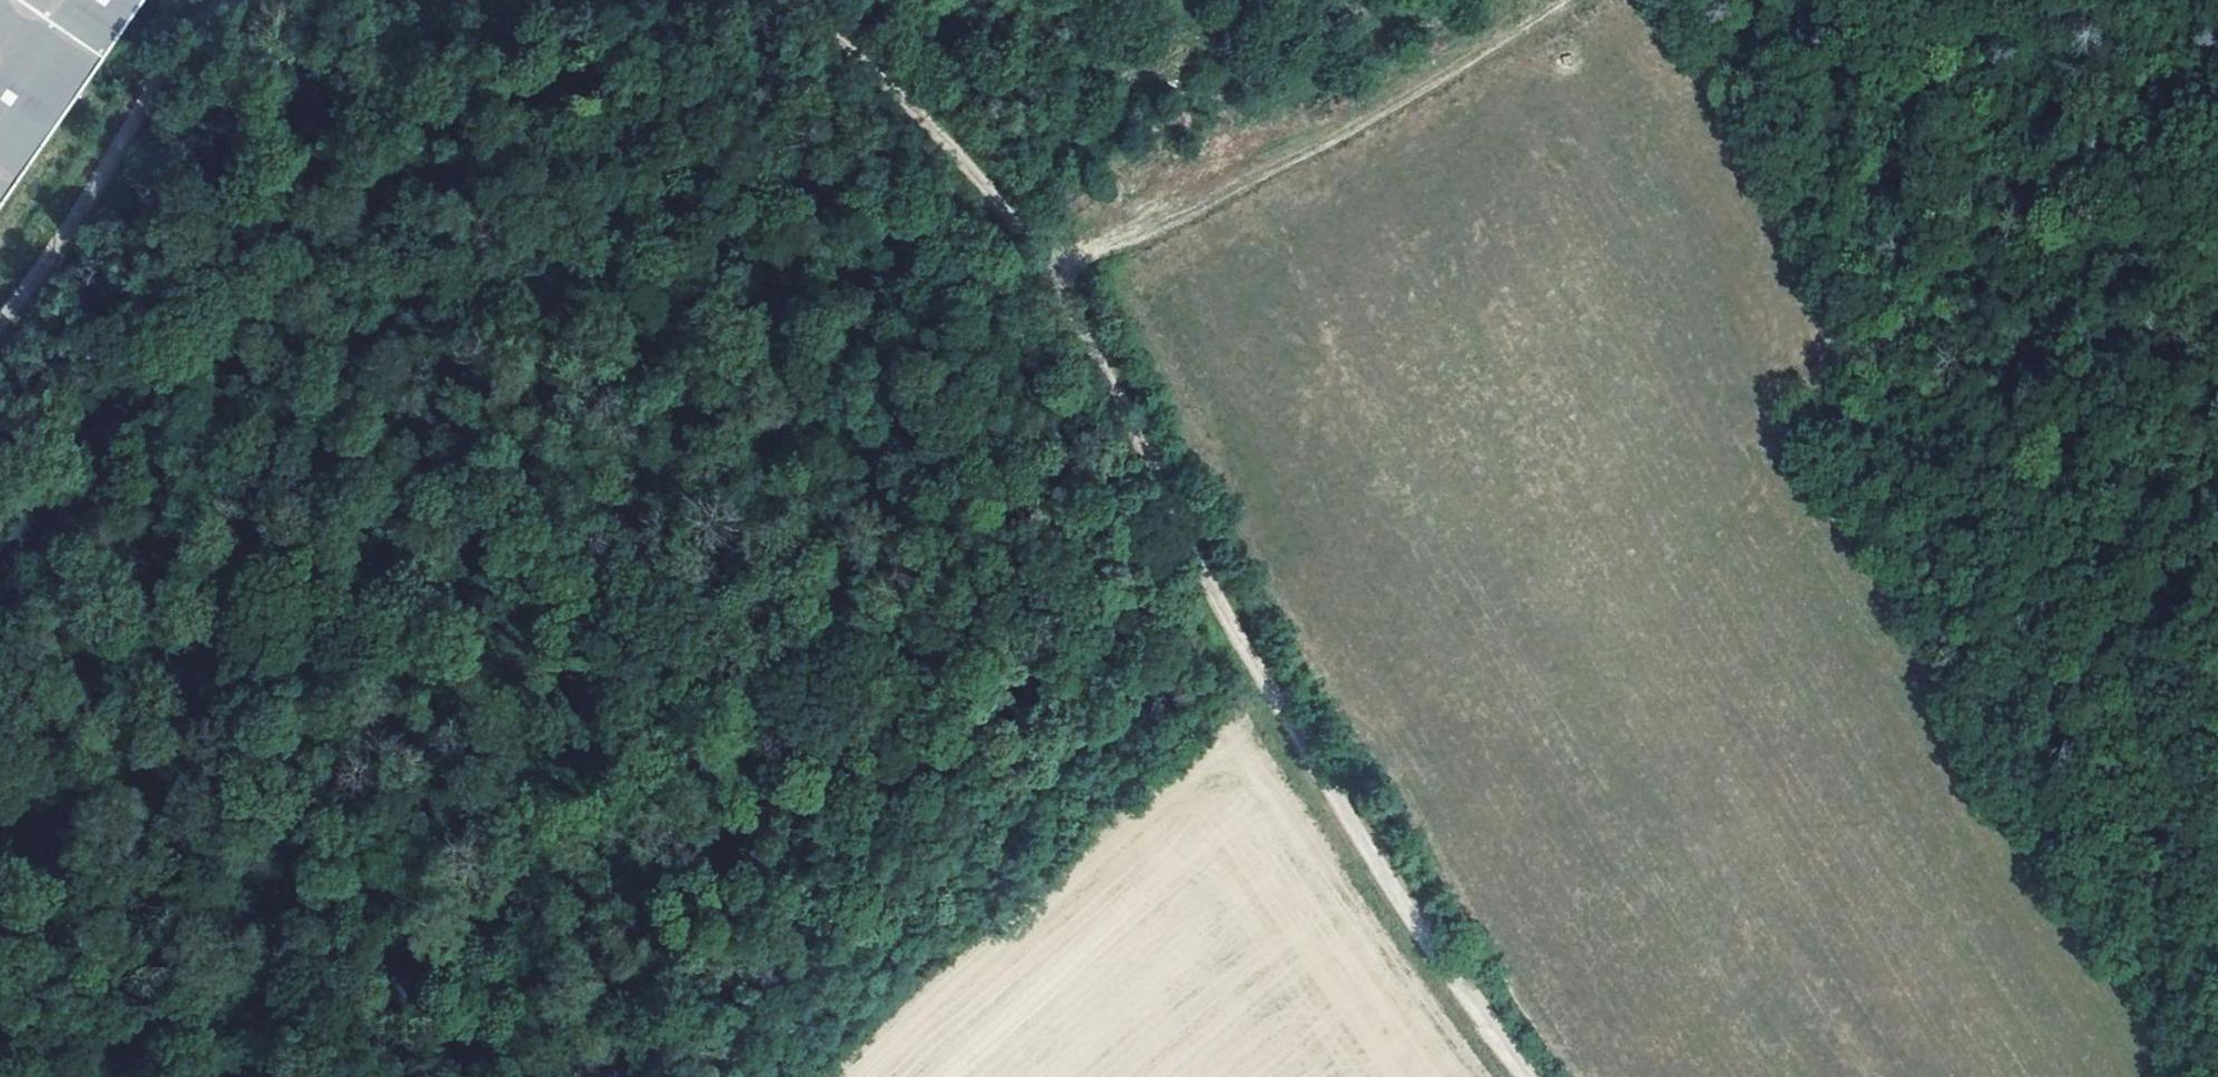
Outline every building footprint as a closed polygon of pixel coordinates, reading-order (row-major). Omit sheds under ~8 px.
[(139,0),(0,0),(0,204),(139,0)]
